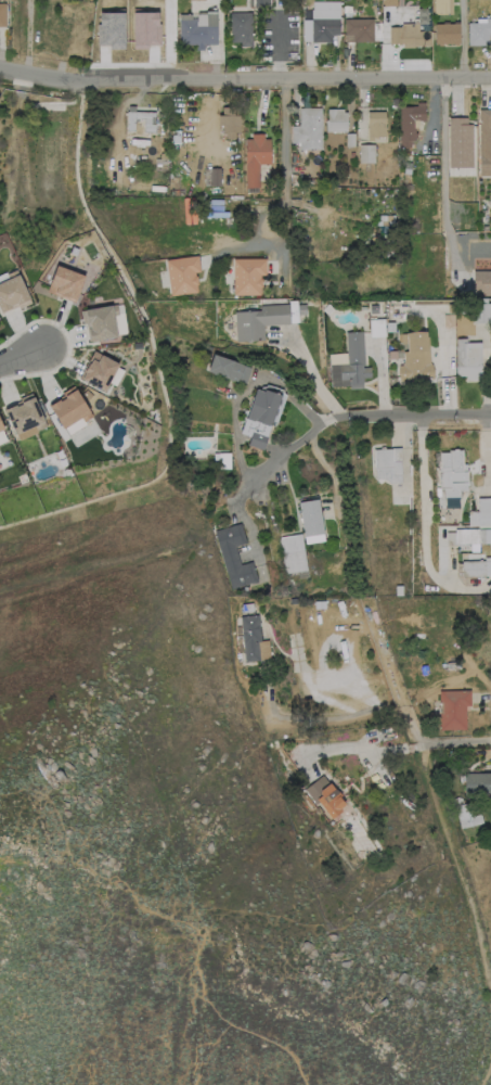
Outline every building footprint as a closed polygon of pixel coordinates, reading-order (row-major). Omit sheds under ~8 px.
[(396,0),(382,0),(382,8),(396,8),(396,0)] [(435,15),(435,0),(449,0),(449,15),(435,15)] [(97,44),(109,44),(109,48),(124,48),(124,11),(97,12),(97,44)] [(132,46),(159,46),(158,11),(132,12),(132,46)] [(253,13),(253,24),(251,36),(253,36),(253,47),(242,47),(242,42),(231,42),(232,13),(253,13)] [(205,46),(205,50),(196,51),(196,46),(181,46),(180,21),(198,20),(198,14),(217,14),(218,44),(205,46)] [(340,18),(340,35),(334,35),(334,38),(333,38),(333,42),(312,42),(312,20),(340,18)] [(374,18),(374,42),(353,42),(353,35),(346,35),(346,20),(374,18)] [(487,18),(490,18),(490,34),(489,37),(489,46),(469,46),(468,24),(487,23),(487,18)] [(419,25),(419,31),(431,31),(431,47),(414,47),(414,48),(404,48),(404,44),(390,44),(390,27),(402,27),(402,24),(414,24),(414,25),(419,25)] [(460,24),(461,43),(460,43),(460,47),(455,47),(455,43),(443,43),(443,47),(439,47),(439,44),(436,44),(436,25),(460,24)] [(135,112),(156,113),(155,132),(144,132),(144,119),(135,119),(135,131),(127,131),(128,112),(129,112),(129,106),(135,106),(135,112)] [(240,107),(241,133),(235,133),(236,139),(227,140),(227,132),(223,133),(223,126),(219,126),(219,116),(223,116),(223,107),(240,107)] [(426,107),(426,122),(415,122),(415,141),(411,141),(411,149),(401,149),(401,107),(426,107)] [(322,108),(322,150),(300,150),(300,143),(293,143),(293,126),(300,126),(300,108),(322,108)] [(348,113),(348,132),(326,132),(326,120),(328,120),(328,110),(336,110),(336,113),(348,113)] [(480,110),(490,110),(490,177),(480,177),(480,110)] [(386,112),(386,138),(369,138),(367,112),(386,112)] [(474,125),(474,168),(450,168),(450,118),(468,118),(468,125),(474,125)] [(181,144),(173,144),(172,130),(181,130),(181,144)] [(264,135),(264,140),(271,140),(271,164),(259,165),(259,188),(246,188),(246,140),(253,139),(253,135),(264,135)] [(375,145),(375,163),(360,163),(360,144),(375,145)] [(221,169),(221,187),(211,187),(211,169),(221,169)] [(195,273),(196,277),(197,277),(198,285),(197,285),(198,292),(171,296),(166,260),(198,256),(201,272),(195,273)] [(267,259),(267,276),(261,276),(261,280),(262,280),(262,289),(261,289),(261,296),(234,296),(233,259),(267,259)] [(86,277),(76,301),(56,293),(56,295),(48,292),(57,266),(86,277)] [(1,312),(0,310),(0,283),(10,279),(8,275),(15,271),(17,276),(20,275),(30,301),(18,306),(17,304),(11,307),(12,308),(1,312)] [(475,271),(490,271),(490,296),(475,296),(475,271)] [(490,304),(490,323),(474,323),(474,304),(477,304),(477,298),(488,298),(488,304),(490,304)] [(114,316),(117,337),(91,342),(89,330),(91,330),(90,323),(85,324),(81,311),(117,304),(119,315),(114,316)] [(266,341),(237,343),(235,312),(261,311),(261,306),(289,305),(290,324),(264,326),(266,341)] [(307,315),(298,316),(298,306),(306,306),(307,315)] [(378,314),(371,315),(370,306),(378,306),(378,314)] [(386,337),(371,337),(370,320),(385,319),(386,337)] [(396,332),(388,332),(387,323),(396,323),(396,332)] [(363,332),(365,368),(371,368),(372,378),(364,378),(364,383),(350,384),(350,386),(332,387),(331,366),(348,365),(346,333),(363,332)] [(427,332),(429,362),(434,366),(434,380),(400,382),(399,366),(405,366),(404,353),(409,353),(408,344),(402,345),(402,334),(427,332)] [(467,339),(467,344),(481,344),(482,380),(466,380),(466,378),(457,378),(456,339),(467,339)] [(94,352),(119,365),(105,392),(82,380),(86,373),(85,372),(89,365),(90,365),(92,360),(91,359),(94,352)] [(398,359),(390,360),(389,352),(397,352),(398,359)] [(251,368),(246,384),(229,378),(228,379),(208,372),(214,355),(251,368)] [(257,390),(264,392),(264,390),(282,395),(280,401),(282,403),(281,406),(279,405),(276,411),(279,411),(276,416),(275,414),(273,422),(272,421),(270,429),(246,420),(257,390)] [(76,391),(93,418),(85,423),(81,418),(64,429),(50,406),(60,400),(61,401),(66,398),(65,397),(76,391)] [(34,394),(47,427),(38,431),(36,427),(15,435),(4,408),(22,401),(21,399),(34,394)] [(269,436),(264,450),(248,446),(254,431),(269,436)] [(400,448),(402,483),(390,484),(386,478),(376,480),(375,449),(400,448)] [(463,449),(464,471),(467,471),(468,490),(460,490),(461,498),(444,499),(443,489),(442,489),(440,452),(450,452),(450,450),(463,449)] [(231,469),(215,470),(215,454),(231,454),(231,469)] [(324,534),(305,537),(299,502),(319,499),(324,534)] [(469,512),(490,512),(490,525),(469,526),(469,512)] [(236,547),(242,565),(253,562),(258,582),(232,589),(215,531),(241,523),(247,544),(236,547)] [(479,529),(479,545),(455,545),(455,529),(479,529)] [(490,529),(490,544),(480,544),(480,529),(490,529)] [(308,571),(286,574),(281,537),(302,534),(308,571)] [(487,576),(463,577),(463,561),(486,561),(487,576)] [(370,614),(364,615),(361,602),(366,601),(370,614)] [(254,612),(243,612),(242,604),(253,603),(254,612)] [(260,661),(245,662),(241,617),(259,615),(261,641),(258,641),(260,661)] [(375,636),(370,637),(365,624),(371,623),(375,636)] [(462,669),(448,671),(448,663),(461,662),(462,669)] [(429,675),(422,676),(421,666),(428,665),(429,675)] [(466,730),(440,730),(440,691),(470,690),(471,705),(466,705),(466,730)] [(397,737),(384,741),(383,736),(395,731),(397,737)] [(465,774),(490,774),(490,794),(465,794),(465,774)] [(323,776),(330,783),(331,783),(335,789),(336,788),(343,796),(340,797),(346,805),(340,809),(343,812),(333,819),(320,802),(316,804),(306,789),(323,776)] [(466,804),(469,817),(481,815),(483,824),(462,829),(456,807),(466,804)]
